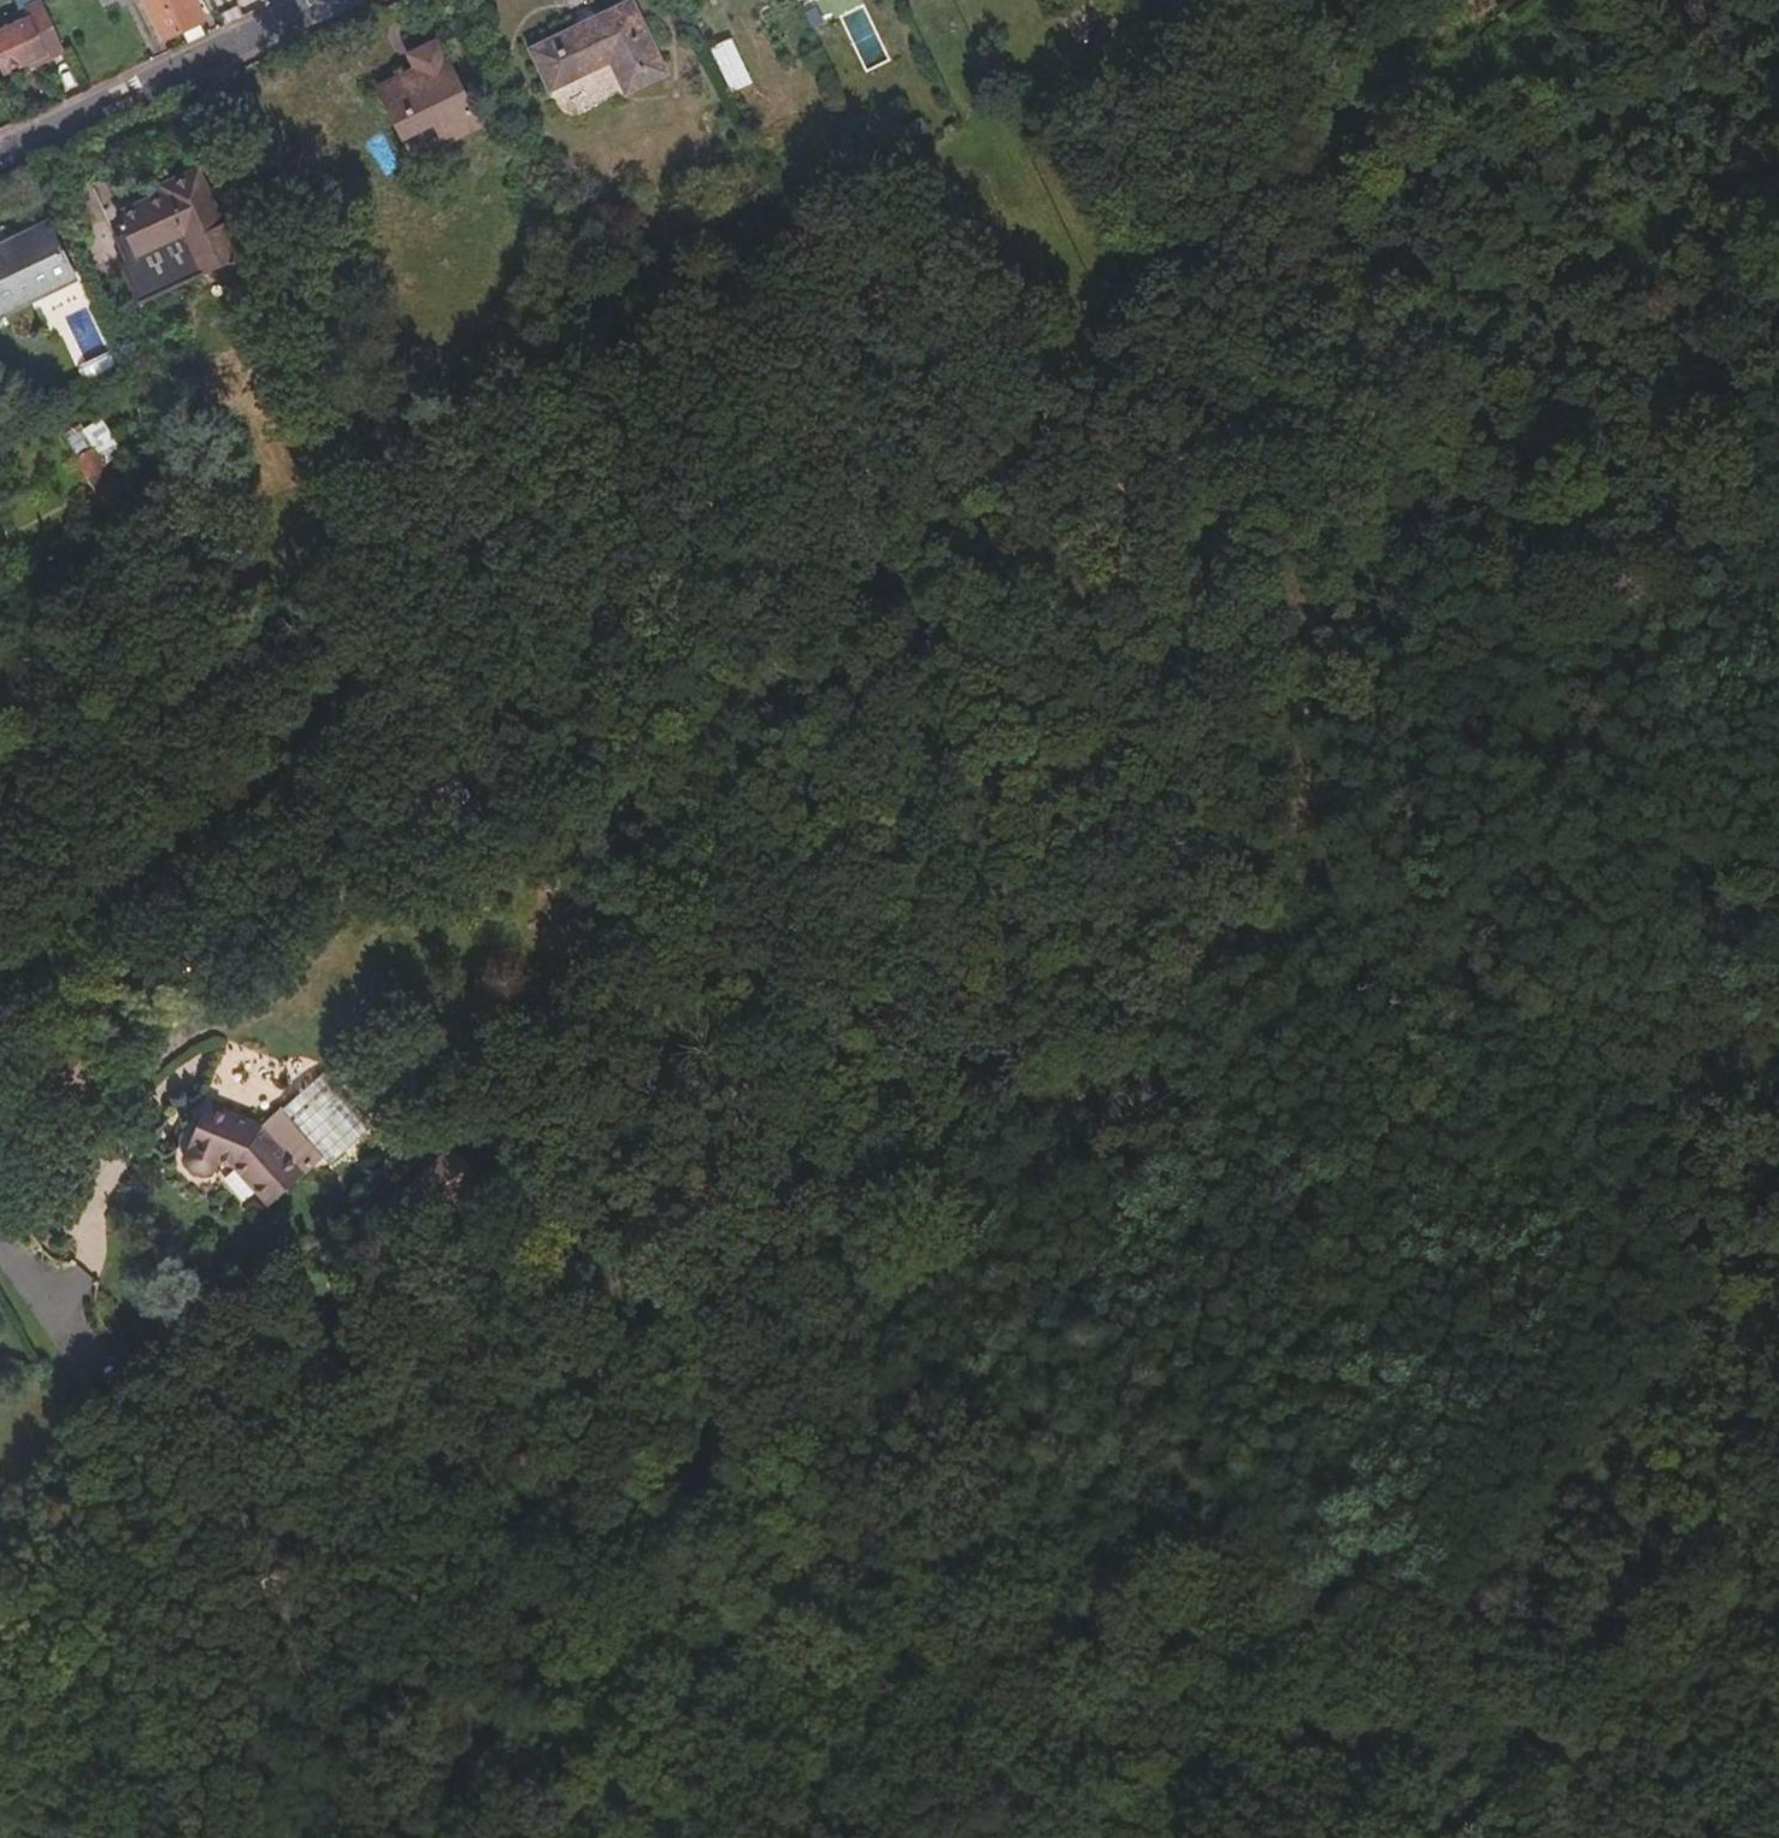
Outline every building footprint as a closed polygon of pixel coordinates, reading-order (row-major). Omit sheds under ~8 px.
[(197,0),(144,0),(164,41),(184,32),(190,44),(207,36),(201,24),(207,21),(197,0)] [(67,52),(42,1),(25,9),(30,20),(48,53),(29,62),(32,68),(51,60),(67,52)] [(632,1),(531,50),(551,91),(611,61),(627,93),(667,73),(632,1)] [(30,20),(0,34),(0,63),(5,73),(29,62),(48,53),(30,20)] [(732,91),(754,82),(735,36),(713,45),(732,91)] [(479,126),(438,41),(410,55),(416,69),(379,88),(404,138),(436,123),(445,143),(479,126)] [(928,131),(922,119),(906,127),(911,139),(928,131)] [(224,224),(199,170),(162,187),(165,193),(118,215),(126,231),(114,236),(127,262),(124,266),(123,271),(138,303),(235,259),(245,254),(230,221),(224,224)] [(48,223),(0,247),(0,315),(75,280),(48,223)] [(256,278),(245,254),(235,259),(245,283),(256,278)] [(93,448),(83,430),(67,440),(77,458),(93,448)] [(106,470),(93,448),(77,458),(89,479),(106,470)] [(264,1126),(208,1104),(187,1151),(186,1158),(188,1166),(192,1171),(196,1174),(200,1175),(207,1175),(212,1173),(215,1170),(220,1162),(234,1167),(268,1205),(322,1158),(280,1112),(264,1126)]
